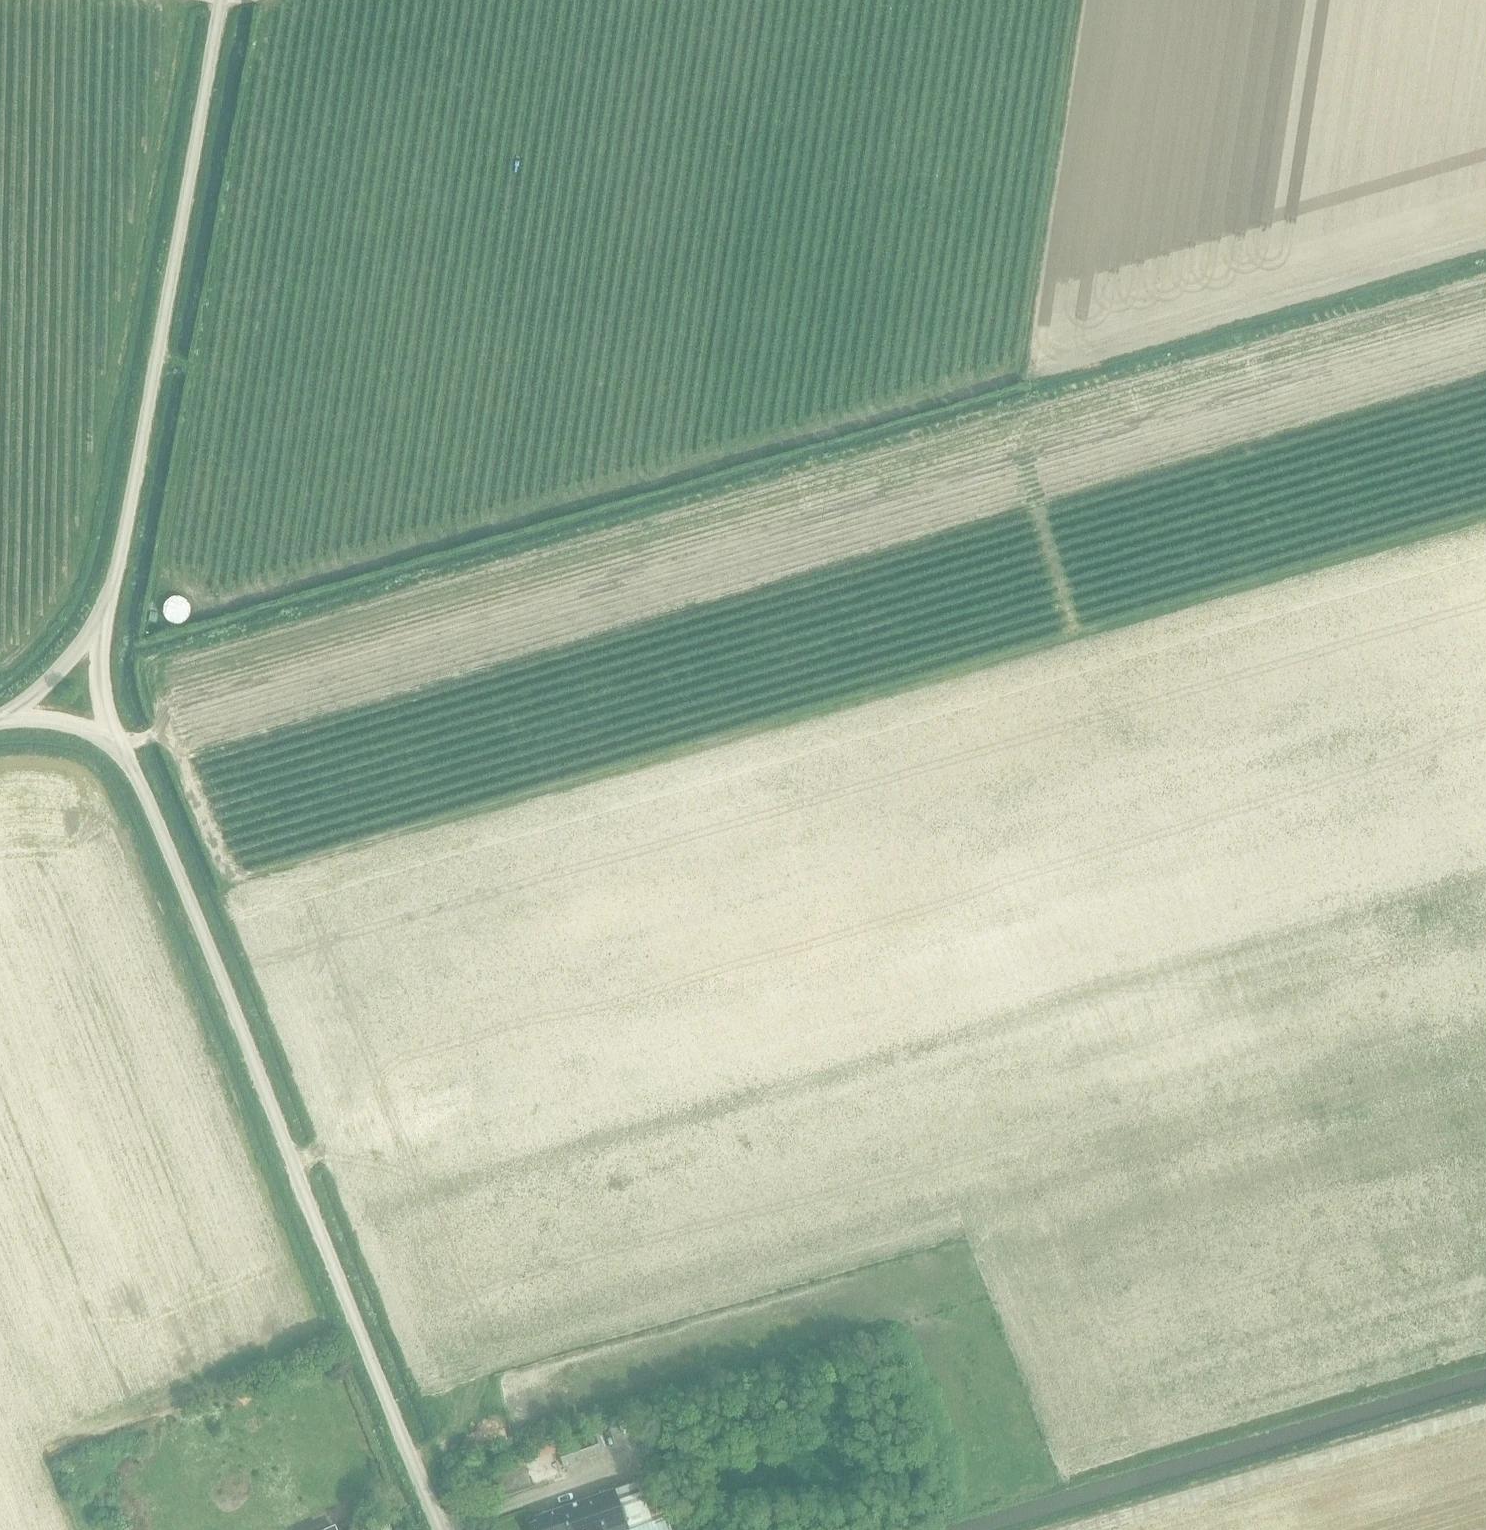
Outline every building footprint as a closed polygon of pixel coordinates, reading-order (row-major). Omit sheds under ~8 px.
[(164,605),(164,612),(168,619),(175,622),(183,621),(188,616),(190,610),(190,604),(186,599),(181,596),(174,596),(168,599),(164,605)] [(555,1445),(563,1466),(600,1452),(593,1432),(555,1445)] [(636,1490),(633,1481),(534,1516),(536,1521),(528,1524),(530,1529),(644,1529),(642,1524),(647,1522),(641,1506),(659,1500),(653,1484),(636,1490)]
